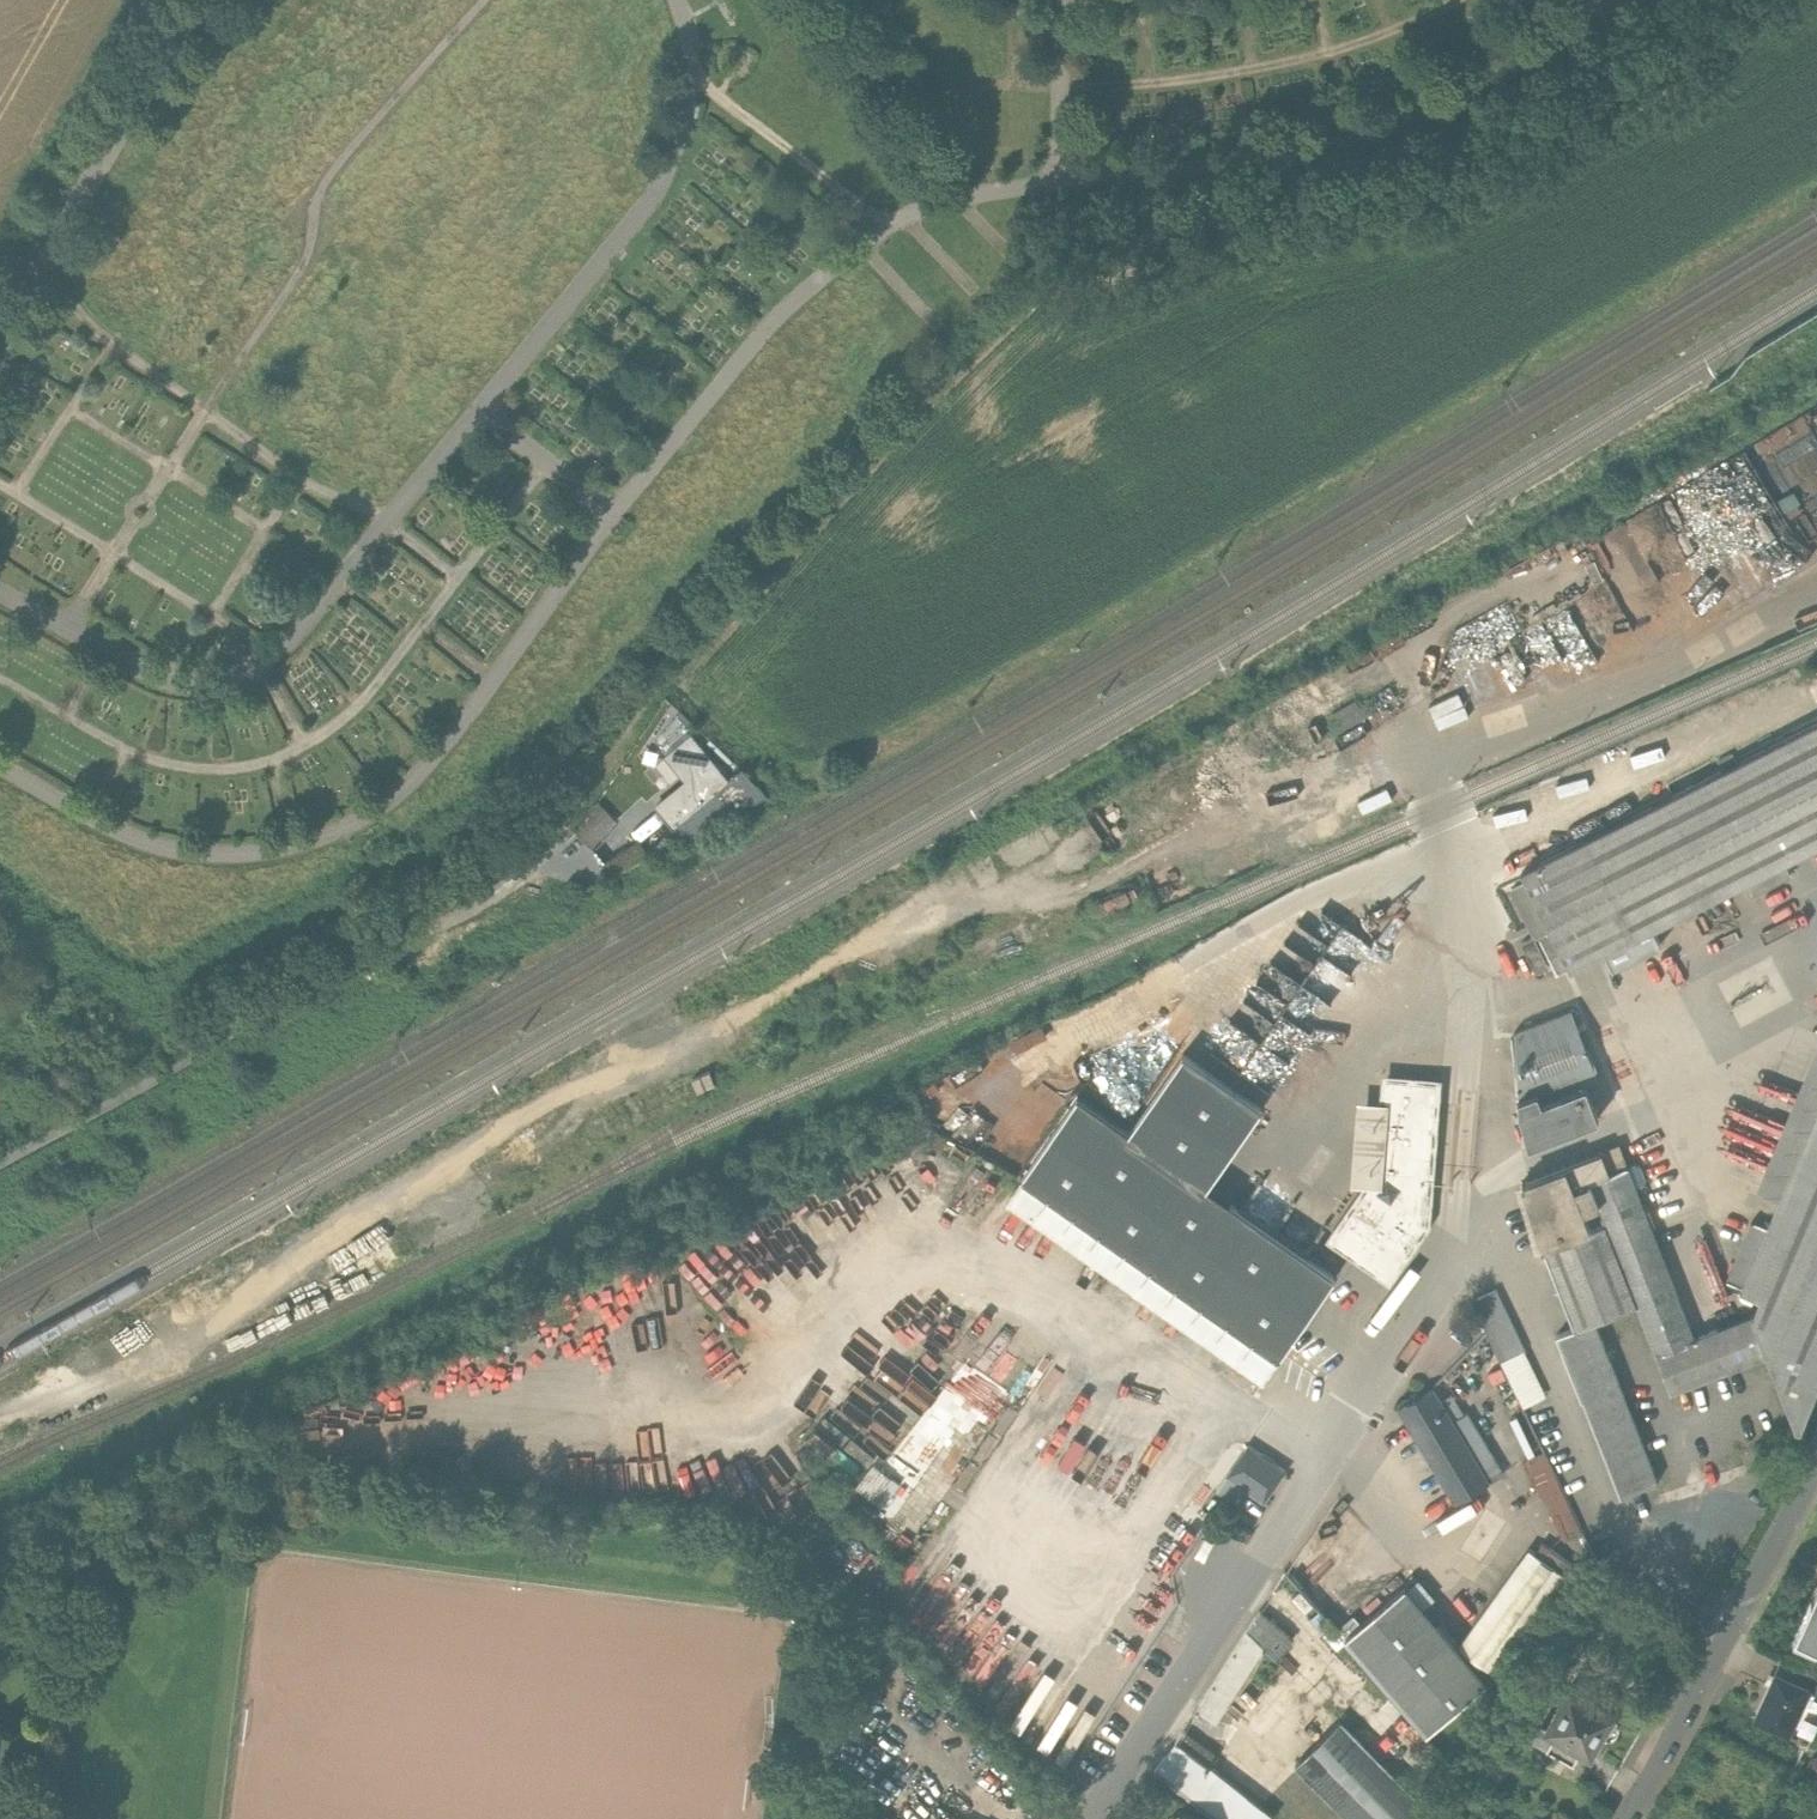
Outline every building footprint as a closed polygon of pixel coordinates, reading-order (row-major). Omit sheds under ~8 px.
[(1520,871),(1525,882),(1509,890),(1532,937),(1536,935),(1557,975),(1744,880),(1752,894),(1789,875),(1782,861),(1816,844),(1816,845),(1816,721),(1520,871)] [(689,777),(656,803),(682,836),(767,792),(732,757),(724,764),(732,774),(728,777),(690,731),(667,751),(689,777)] [(591,844),(617,818),(596,796),(588,805),(589,806),(582,813),(584,815),(578,820),(580,823),(575,828),(591,844)] [(650,854),(640,836),(608,857),(616,871),(650,854)] [(1547,967),(1532,937),(1520,943),(1534,974),(1547,967)] [(1305,968),(1238,1069),(1268,1088),(1283,1067),(1287,1070),(1336,997),(1319,986),(1323,979),(1305,968)] [(1516,1111),(1528,1145),(1598,1118),(1585,1083),(1597,1078),(1570,1010),(1513,1032),(1516,1111)] [(1760,1298),(1751,1317),(1767,1357),(1794,1430),(1798,1432),(1816,1387),(1816,1044),(1756,1192),(1777,1202),(1766,1229),(1751,1223),(1726,1283),(1760,1298)] [(1076,1097),(1004,1202),(1263,1380),(1335,1276),(1206,1188),(1261,1109),(1182,1055),(1128,1133),(1076,1097)] [(1350,1184),(1369,1185),(1332,1239),(1389,1277),(1425,1224),(1436,1083),(1386,1079),(1384,1102),(1357,1100),(1350,1184)] [(1618,1146),(1601,1152),(1609,1172),(1588,1180),(1594,1196),(1606,1225),(1590,1231),(1542,1250),(1572,1328),(1591,1321),(1629,1306),(1650,1358),(1693,1341),(1692,1339),(1618,1146)] [(1520,1183),(1542,1250),(1590,1231),(1579,1202),(1594,1196),(1588,1180),(1609,1172),(1601,1152),(1520,1183)] [(1495,1289),(1471,1300),(1521,1406),(1544,1395),(1522,1350),(1524,1349),(1495,1289)] [(1751,1317),(1692,1339),(1693,1341),(1650,1358),(1665,1396),(1767,1357),(1751,1317)] [(1620,1498),(1654,1483),(1591,1321),(1572,1328),(1555,1336),(1620,1498)] [(1455,1502),(1488,1483),(1440,1402),(1432,1388),(1399,1408),(1455,1502)] [(1452,1395),(1440,1402),(1488,1483),(1503,1473),(1468,1413),(1465,1416),(1452,1395)] [(787,1440),(732,1460),(750,1511),(760,1507),(769,1531),(814,1515),(787,1440)] [(1217,1489),(1232,1499),(1241,1487),(1262,1501),(1284,1470),(1247,1446),(1217,1489)] [(1564,1575),(1528,1550),(1457,1649),(1486,1682),(1564,1575)] [(1457,1649),(1422,1608),(1433,1598),(1417,1579),(1405,1589),(1405,1588),(1360,1625),(1353,1616),(1337,1630),(1426,1733),(1486,1682),(1457,1649)] [(1793,1643),(1816,1654),(1816,1606),(1811,1603),(1793,1643)] [(1257,1612),(1245,1631),(1264,1649),(1276,1661),(1293,1639),(1257,1612)] [(1216,1722),(1264,1649),(1245,1631),(1196,1709),(1216,1722)] [(1755,1720),(1788,1737),(1809,1694),(1816,1697),(1816,1696),(1816,1676),(1781,1660),(1775,1676),(1755,1720)] [(1614,1716),(1569,1691),(1555,1716),(1550,1714),(1542,1727),(1541,1727),(1533,1741),(1547,1749),(1555,1736),(1580,1750),(1589,1754),(1600,1736),(1606,1738),(1612,1737),(1617,1733),(1619,1727),(1618,1722),(1614,1716)] [(1304,1729),(1318,1743),(1295,1766),(1347,1818),(1412,1818),(1423,1808),(1325,1708),(1304,1729)] [(1547,1749),(1546,1750),(1572,1765),(1580,1750),(1555,1736),(1547,1749)] [(1155,1769),(1217,1818),(1272,1818),(1274,1817),(1175,1741),(1155,1769)] [(1183,1810),(1180,1814),(1177,1813),(1175,1814),(1171,1817),(1171,1818),(1196,1818),(1183,1810)]
